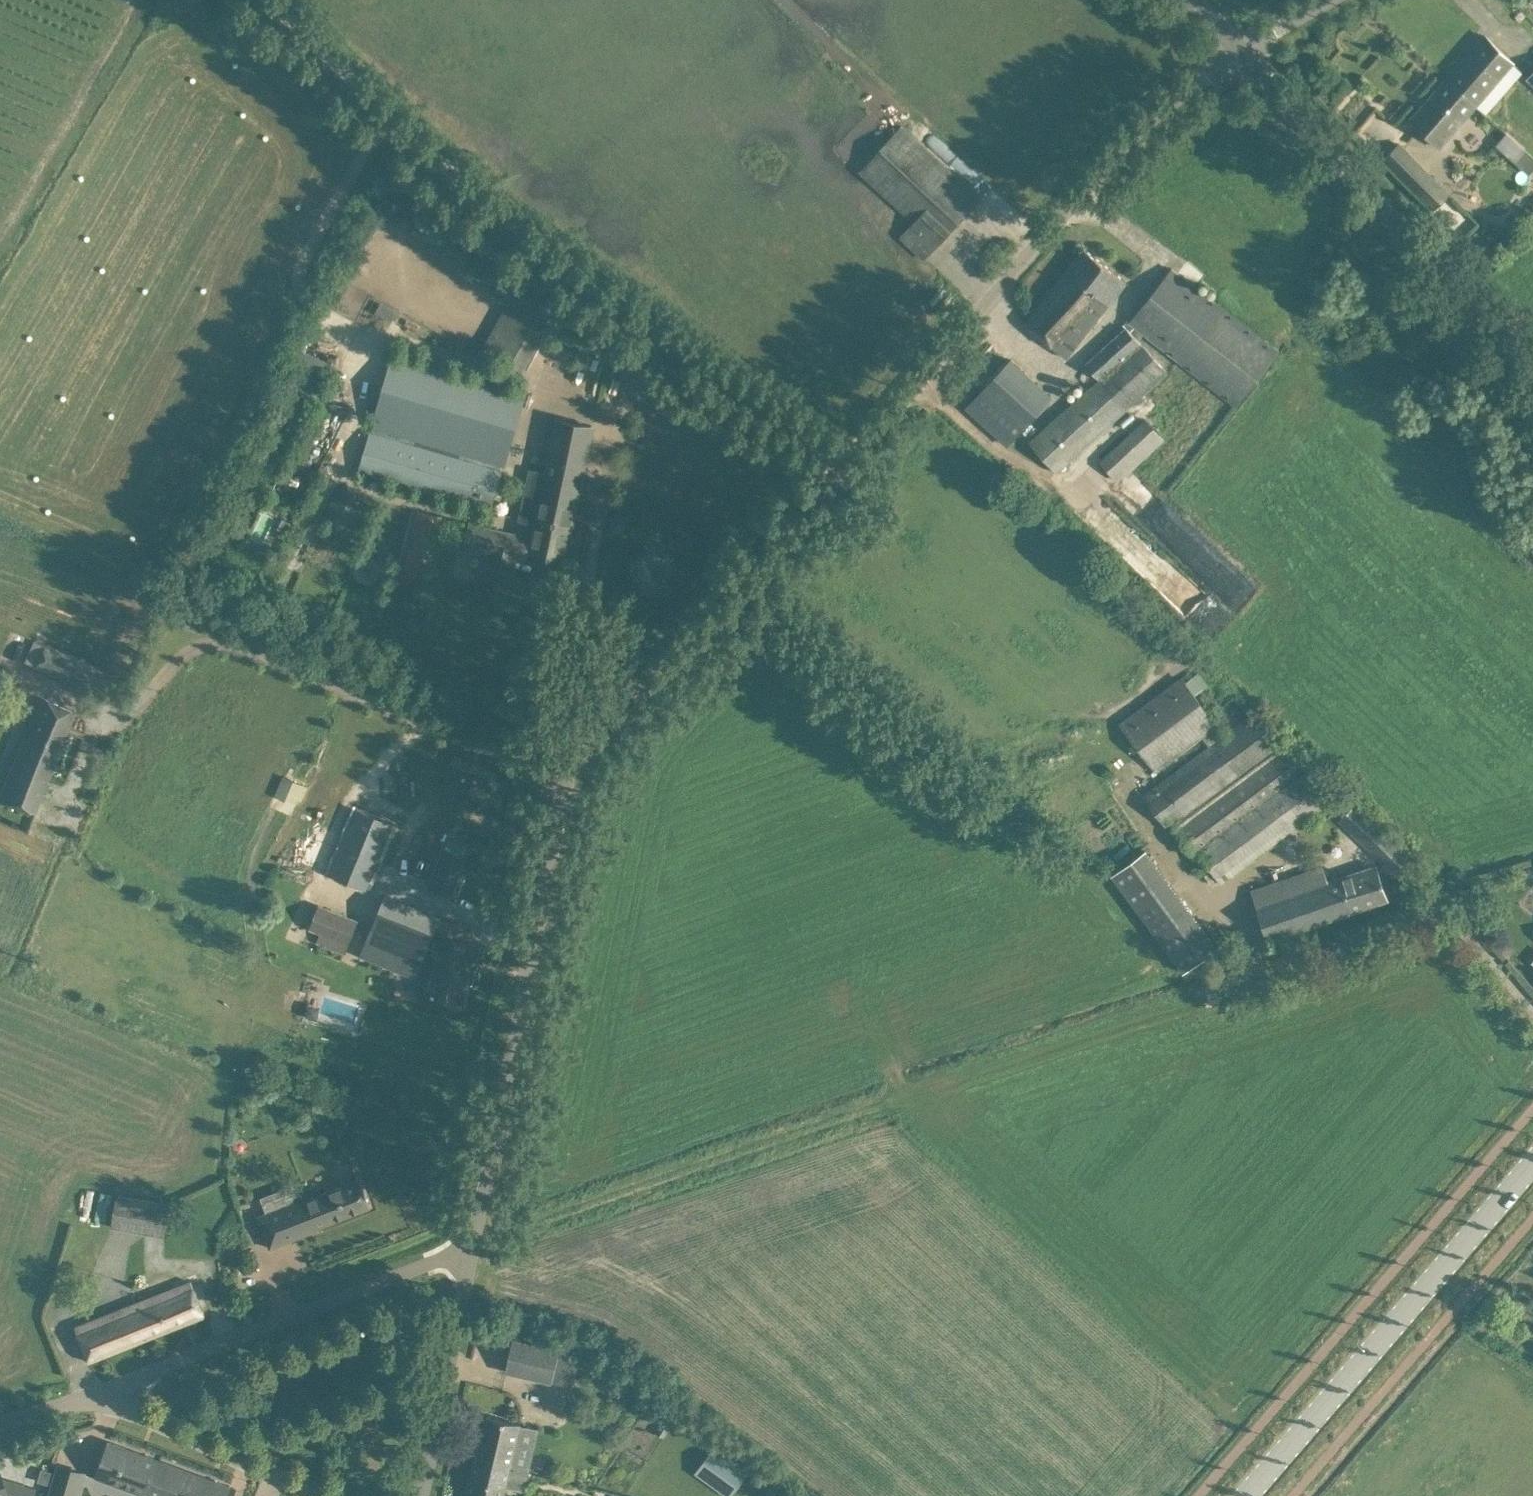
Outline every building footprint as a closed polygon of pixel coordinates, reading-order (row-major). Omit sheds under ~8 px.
[(1514,60),(1500,47),(1485,34),(1448,77),(1477,101),(1514,60)] [(1525,69),(1514,60),(1477,101),(1488,111),(1525,69)] [(1440,144),(1459,122),(1477,101),(1448,77),(1411,119),(1440,144)] [(901,236),(909,244),(924,257),(980,197),(902,125),(860,171),(914,221),(901,236)] [(1506,131),(1495,143),(1529,172),(1532,167),(1532,154),(1506,131)] [(1384,157),(1433,207),(1447,193),(1398,143),(1384,157)] [(1084,247),(1028,320),(1026,322),(1068,355),(1126,280),(1084,247)] [(1278,350),(1172,267),(1130,321),(1236,405),(1278,350)] [(1030,442),(1057,471),(1167,371),(1126,326),(1086,364),(1100,379),(1030,442)] [(374,426),(482,458),(501,464),(524,386),(397,349),(374,426)] [(1051,394),(1026,372),(1011,358),(967,407),(1007,443),(1051,394)] [(1145,417),(1099,460),(1118,481),(1164,438),(1145,417)] [(523,517),(537,520),(531,551),(564,558),(592,425),(559,418),(542,499),(528,495),(523,517)] [(385,476),(470,500),(489,506),(500,469),(396,439),(385,476)] [(441,515),(418,510),(399,590),(422,595),(435,542),(438,528),(441,515)] [(283,517),(278,527),(286,531),(291,521),(286,518),(283,517)] [(470,520),(464,547),(490,553),(485,576),(510,582),(516,554),(525,556),(529,536),(485,527),(486,523),(470,520)] [(24,664),(84,688),(102,695),(111,673),(33,642),(24,664)] [(1203,736),(1210,746),(1145,795),(1169,827),(1173,824),(1196,854),(1199,852),(1221,881),(1333,797),(1311,767),(1307,769),(1285,739),(1278,744),(1254,712),(1224,735),(1180,678),(1121,722),(1157,771),(1203,736)] [(7,799),(17,803),(35,811),(75,710),(47,699),(7,799)] [(278,797),(300,802),(305,780),(283,775),(278,797)] [(1340,819),(1378,856),(1392,870),(1408,853),(1356,802),(1340,819)] [(361,809),(341,854),(334,872),(367,887),(394,823),(361,809)] [(405,813),(385,857),(416,871),(436,827),(405,813)] [(1113,874),(1183,969),(1220,943),(1147,843),(1111,872),(1113,874)] [(464,855),(445,848),(430,885),(448,893),(464,855)] [(1251,891),(1261,920),(1267,938),(1387,898),(1376,864),(1341,876),(1341,875),(1328,879),(1324,866),(1251,891)] [(1478,887),(1471,889),(1473,896),(1480,893),(1478,887)] [(439,916),(387,895),(375,922),(374,922),(365,945),(406,962),(410,952),(437,963),(429,999),(462,1006),(476,942),(439,934),(432,931),(439,916)] [(331,946),(345,952),(358,921),(319,905),(311,926),(335,936),(331,946)] [(353,941),(365,946),(372,926),(360,921),(353,941)] [(317,1226),(322,1224),(371,1205),(360,1177),(299,1201),(298,1199),(258,1214),(271,1247),(318,1228),(317,1226)] [(115,1225),(166,1234),(172,1199),(121,1190),(115,1225)] [(205,1314),(191,1280),(75,1326),(82,1342),(89,1360),(205,1314)] [(506,1369),(553,1380),(572,1385),(579,1353),(513,1338),(506,1369)] [(487,1414),(477,1459),(510,1467),(520,1422),(487,1414)] [(541,1426),(520,1422),(510,1467),(531,1472),(541,1426)] [(98,1475),(147,1493),(159,1458),(111,1441),(98,1475)] [(696,1473),(728,1495),(733,1495),(751,1470),(716,1445),(696,1473)] [(154,1495),(225,1495),(229,1484),(159,1458),(147,1493),(154,1495)] [(510,1467),(477,1459),(468,1495),(503,1495),(505,1486),(510,1467)] [(86,1471),(59,1463),(50,1495),(79,1495),(86,1471)] [(41,1467),(38,1480),(48,1483),(52,1470),(41,1467)] [(526,1491),(531,1472),(510,1467),(505,1486),(526,1491)]
